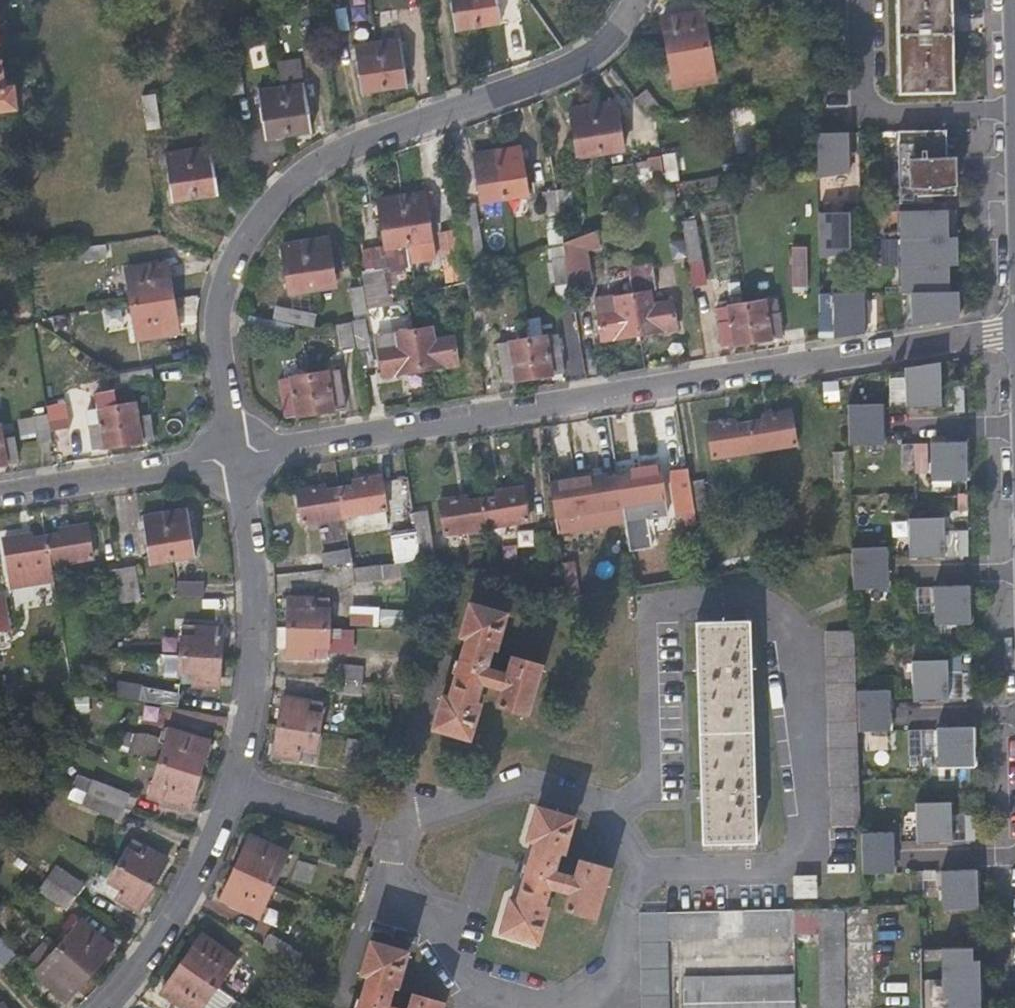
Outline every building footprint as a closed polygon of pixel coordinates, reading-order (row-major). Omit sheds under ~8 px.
[(476,23),(473,0),(450,0),(453,27),(476,23)] [(476,23),(499,20),(497,0),(473,0),(476,23)] [(897,91),(952,90),(951,0),(896,0),(897,91)] [(332,1),(318,3),(323,32),(337,29),(332,1)] [(668,51),(709,44),(702,9),(662,16),(668,51)] [(727,24),(717,26),(720,40),(752,35),(748,9),(725,13),(727,24)] [(376,27),(378,38),(392,36),(390,25),(376,27)] [(378,38),(376,39),(383,87),(406,83),(399,35),(392,36),(378,38)] [(383,87),(376,39),(353,42),(360,90),(383,87)] [(715,78),(709,44),(668,51),(674,85),(715,78)] [(237,50),(223,52),(229,91),(244,89),(237,50)] [(299,57),(275,60),(279,85),(287,132),(309,129),(303,81),(302,81),(299,57)] [(14,104),(11,84),(3,85),(0,67),(0,106),(14,104)] [(141,96),(154,88),(154,84),(140,86),(141,96)] [(287,132),(279,85),(257,88),(263,135),(287,132)] [(633,96),(650,118),(661,109),(644,87),(633,96)] [(141,96),(145,120),(159,118),(154,88),(141,96)] [(592,104),(600,151),(623,148),(616,100),(592,104)] [(577,154),(600,151),(592,104),(569,107),(577,154)] [(947,159),(946,130),(897,131),(899,188),(907,188),(906,160),(947,159)] [(853,132),(817,132),(818,177),(854,170),(853,132)] [(204,134),(185,137),(186,147),(205,144),(204,134)] [(186,147),(194,194),(217,191),(210,144),(205,144),(186,147)] [(520,145),(496,148),(504,196),(526,192),(520,145)] [(171,197),(194,194),(186,147),(164,150),(171,197)] [(504,196),(496,148),(474,152),(481,199),(504,196)] [(660,154),(648,156),(652,185),(664,183),(660,154)] [(947,159),(906,160),(907,188),(933,190),(957,186),(956,158),(947,159)] [(572,187),(556,189),(561,217),(576,214),(572,187)] [(560,217),(556,190),(542,192),(546,219),(560,217)] [(423,191),(401,194),(408,241),(431,237),(423,191)] [(408,241),(401,194),(378,198),(385,245),(389,244),(392,265),(406,263),(403,242),(408,241)] [(896,212),(897,239),(949,238),(948,211),(896,212)] [(854,212),(819,212),(819,257),(855,252),(854,212)] [(680,222),(687,261),(699,259),(692,219),(680,222)] [(455,227),(439,230),(446,280),(462,276),(455,227)] [(570,280),(590,277),(585,249),(602,243),(597,229),(564,241),(570,280)] [(327,236),(304,239),(311,286),(334,283),(327,236)] [(897,239),(898,266),(949,265),(958,265),(958,238),(949,238),(897,239)] [(311,286),(304,239),(281,242),(289,289),(311,286)] [(570,280),(564,241),(551,245),(557,282),(570,280)] [(103,242),(74,246),(76,260),(105,256),(103,242)] [(803,244),(789,245),(791,284),(805,284),(803,244)] [(125,267),(131,301),(172,295),(167,260),(125,267)] [(382,265),(362,269),(368,306),(388,302),(382,265)] [(898,266),(899,295),(906,295),(950,293),(949,265),(898,266)] [(367,311),(363,282),(349,285),(354,315),(364,312),(367,311)] [(632,291),(639,332),(663,328),(663,327),(676,325),(672,299),(651,302),(649,289),(632,291)] [(613,337),(639,332),(632,291),(595,298),(601,337),(613,335),(613,337)] [(868,293),(834,294),(836,339),(869,334),(868,293)] [(950,293),(906,295),(908,327),(959,319),(959,293),(950,293)] [(172,295),(131,301),(136,336),(178,329),(172,295)] [(746,302),(752,339),(781,335),(775,297),(746,302)] [(279,318),(288,320),(299,323),(312,326),(315,313),(279,302),(274,316),(279,318)] [(723,345),(752,339),(746,302),(716,307),(723,345)] [(274,316),(249,309),(246,322),(285,333),(288,320),(279,318),(274,316)] [(356,345),(368,343),(369,343),(364,312),(354,315),(351,316),(356,345)] [(48,334),(68,336),(69,316),(50,314),(48,334)] [(354,345),(349,317),(336,322),(340,347),(354,345)] [(413,326),(420,368),(445,364),(445,363),(458,361),(454,334),(433,338),(431,324),(413,326)] [(396,372),(420,368),(413,326),(376,333),(382,373),(396,371),(396,372)] [(527,336),(533,374),(563,370),(557,332),(527,336)] [(504,379),(533,374),(527,336),(498,341),(504,379)] [(356,345),(359,366),(372,363),(368,343),(356,345)] [(939,365),(903,371),(905,410),(941,409),(939,365)] [(152,366),(111,373),(113,382),(114,387),(116,403),(122,441),(152,436),(148,412),(137,413),(133,384),(155,380),(152,366)] [(308,372),(314,409),(344,405),(338,367),(308,372)] [(285,414),(314,409),(308,372),(279,376),(285,414)] [(114,387),(113,382),(93,385),(97,406),(97,405),(99,420),(89,421),(93,445),(122,441),(116,403),(114,387)] [(66,399),(47,402),(48,411),(51,427),(70,424),(66,399)] [(881,402),(848,403),(849,446),(882,445),(881,402)] [(763,419),(749,421),(753,449),(795,442),(790,409),(762,414),(763,419)] [(51,427),(48,411),(34,413),(37,439),(52,437),(51,427)] [(753,449),(749,421),(734,424),(733,419),(706,423),(711,456),(753,449)] [(16,458),(13,434),(2,435),(0,424),(0,460),(16,458)] [(930,441),(931,480),(967,479),(966,440),(930,441)] [(913,442),(914,472),(928,472),(927,442),(913,442)] [(631,473),(617,475),(621,503),(662,496),(658,464),(630,468),(631,473)] [(621,503),(617,475),(602,477),(601,473),(548,481),(553,514),(621,503)] [(339,486),(343,514),(385,507),(379,475),(353,479),(353,484),(339,486)] [(702,478),(688,481),(688,482),(693,509),(707,507),(702,478)] [(693,509),(688,482),(673,484),(680,524),(695,521),(693,509)] [(302,520),(343,514),(339,486),(324,489),(323,484),(297,488),(302,520)] [(480,497),(485,525),(526,518),(521,486),(480,492),(480,497)] [(443,531),(485,525),(480,497),(466,499),(465,495),(438,499),(443,531)] [(164,510),(172,557),(195,554),(187,506),(164,510)] [(413,510),(419,549),(432,547),(426,508),(413,510)] [(150,560),(172,557),(164,510),(141,513),(150,560)] [(946,517),(908,518),(910,557),(947,555),(946,517)] [(46,535),(51,561),(92,555),(86,522),(59,527),(60,532),(46,535)] [(548,528),(533,531),(537,556),(552,553),(548,528)] [(9,568),(51,561),(46,535),(32,537),(31,531),(4,536),(9,568)] [(570,532),(556,535),(561,562),(575,560),(570,532)] [(405,559),(408,559),(404,535),(390,537),(393,560),(405,559)] [(345,547),(321,551),(323,565),(347,561),(345,547)] [(852,548),(854,588),(888,587),(887,547),(852,548)] [(407,575),(405,559),(393,560),(352,565),(348,565),(350,582),(393,578),(393,576),(407,575)] [(122,565),(128,599),(142,596),(136,562),(122,565)] [(115,601),(128,599),(122,565),(109,567),(115,601)] [(205,577),(176,575),(178,589),(204,591),(205,577)] [(935,586),(936,625),(971,624),(970,585),(935,586)] [(871,609),(886,609),(885,589),(870,590),(871,609)] [(287,625),(328,625),(328,595),(287,595),(287,625)] [(442,693),(432,726),(469,736),(479,701),(475,700),(480,680),(502,686),(497,704),(526,712),(540,662),(511,654),(506,671),(485,665),(490,645),(495,646),(505,611),(469,600),(459,633),(466,635),(449,695),(442,693)] [(348,624),(393,626),(394,608),(349,606),(348,624)] [(696,620),(704,839),(756,837),(749,618),(696,620)] [(173,623),(161,623),(162,636),(174,636),(173,623)] [(182,623),(180,652),(221,655),(222,625),(182,623)] [(327,655),(328,625),(287,625),(286,654),(327,655)] [(860,824),(853,627),(825,628),(832,824),(860,824)] [(221,655),(180,652),(179,670),(194,672),(193,682),(219,684),(221,655)] [(949,660),(912,661),(914,698),(950,696),(949,660)] [(336,676),(361,679),(362,663),(337,662),(336,676)] [(360,693),(361,679),(336,676),(335,691),(360,693)] [(144,685),(141,699),(180,706),(183,692),(144,685)] [(858,689),(859,731),(890,730),(889,688),(858,689)] [(282,694),(278,724),(317,731),(322,700),(282,694)] [(317,731),(278,724),(273,752),(313,759),(317,731)] [(159,760),(199,772),(209,738),(169,726),(159,760)] [(938,729),(939,767),(975,766),(974,728),(938,729)] [(918,729),(916,760),(934,761),(935,730),(918,729)] [(138,735),(133,752),(141,754),(148,732),(138,735)] [(148,732),(141,754),(154,759),(162,736),(148,732)] [(124,733),(119,748),(133,752),(138,735),(124,733)] [(353,765),(357,738),(343,735),(339,763),(353,765)] [(188,806),(199,772),(159,760),(148,793),(188,806)] [(90,775),(85,788),(123,804),(128,791),(90,775)] [(123,804),(85,788),(80,801),(117,817),(123,804)] [(953,801),(916,802),(917,841),(954,839),(953,801)] [(510,897),(501,929),(538,939),(547,905),(543,903),(548,884),(570,890),(565,907),(594,915),(608,866),(579,858),(574,875),(553,869),(559,849),(563,850),(573,815),(536,805),(527,837),(534,839),(517,899),(510,897)] [(862,831),(863,873),(895,872),(894,830),(862,831)] [(236,865),(274,882),(288,850),(250,833),(236,865)] [(131,837),(117,863),(154,882),(167,856),(131,837)] [(756,837),(704,839),(705,847),(756,845),(756,837)] [(297,859),(291,877),(310,883),(316,864),(297,859)] [(56,862),(48,874),(76,895),(85,883),(56,862)] [(154,882),(117,863),(109,878),(111,880),(106,890),(139,908),(154,882)] [(258,914),(274,882),(236,865),(221,897),(258,914)] [(941,870),(943,909),(978,908),(977,869),(941,870)] [(76,895),(48,874),(39,887),(67,907),(76,895)] [(815,875),(794,875),(794,895),(815,895),(815,875)] [(839,907),(815,907),(817,1007),(841,1007),(839,907)] [(791,935),(791,908),(666,910),(667,937),(791,935)] [(666,910),(638,911),(640,1007),(668,1007),(667,937),(666,910)] [(81,917),(59,943),(90,971),(112,944),(81,917)] [(260,944),(284,958),(291,945),(268,931),(260,944)] [(182,961),(216,985),(236,956),(201,932),(182,961)] [(59,943),(49,935),(26,961),(35,970),(59,943)] [(5,966),(17,954),(0,936),(0,960),(5,966)] [(386,1002),(392,983),(396,984),(407,949),(370,938),(361,971),(367,972),(357,1007),(406,1007),(386,1002)] [(59,943),(35,970),(67,997),(90,971),(59,943)] [(943,946),(945,1007),(984,1007),(983,956),(976,956),(976,945),(943,946)] [(216,985),(182,961),(162,989),(188,1007),(200,1007),(216,985)] [(792,972),(682,974),(682,1000),(696,1000),(696,1007),(793,1007),(792,972)] [(442,1000),(413,991),(408,1007),(439,1007),(442,1000)]
